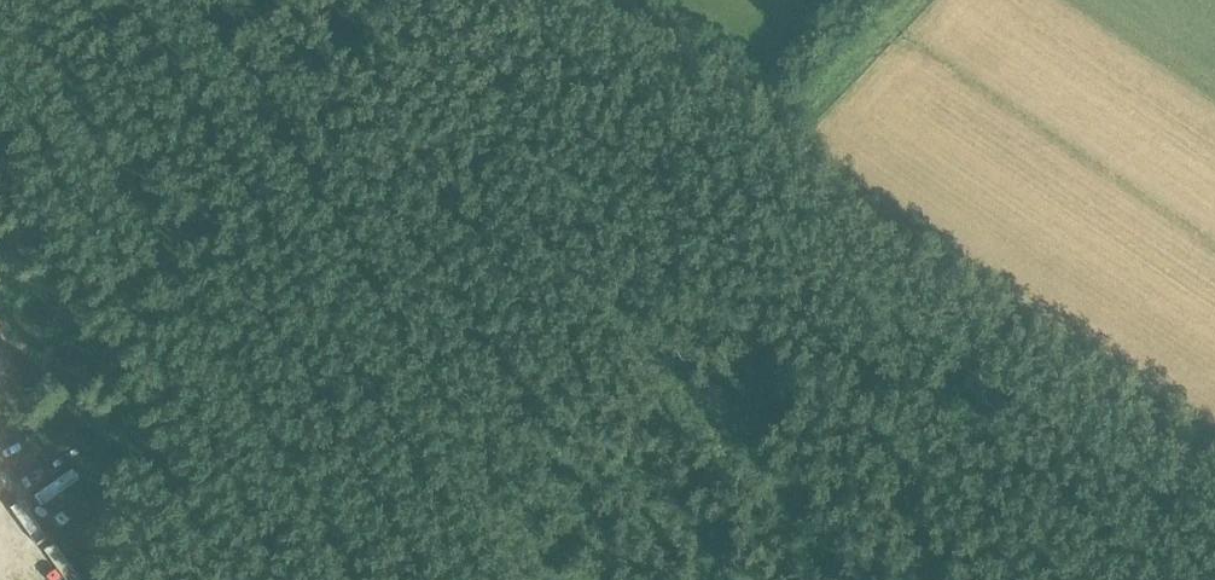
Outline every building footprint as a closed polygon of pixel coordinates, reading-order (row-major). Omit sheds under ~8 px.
[(56,537),(47,544),(69,575),(78,568),(56,537)]
